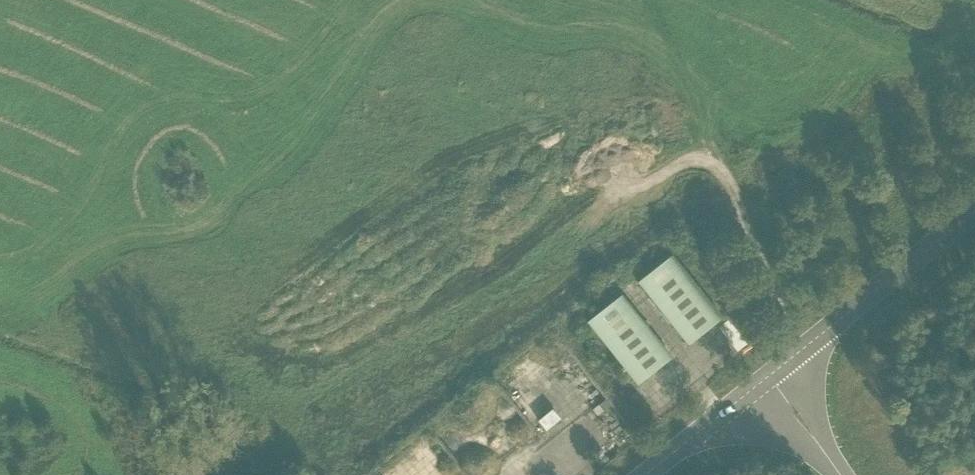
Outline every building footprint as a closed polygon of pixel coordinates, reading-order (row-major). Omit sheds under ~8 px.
[(638,283),(639,285),(688,346),(722,319),(673,258),(672,256),(638,283)] [(587,323),(588,324),(638,386),(672,359),(623,298),(621,296),(587,323)]
